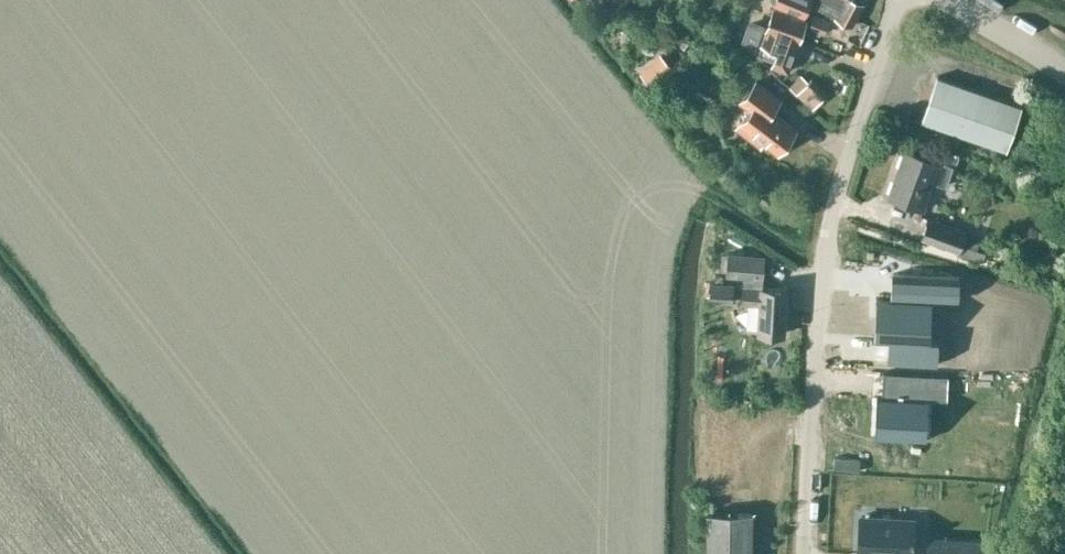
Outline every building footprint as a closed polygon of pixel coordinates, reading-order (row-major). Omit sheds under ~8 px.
[(774,5),(804,16),(808,6),(810,0),(776,0),(774,5)] [(816,2),(837,13),(835,17),(851,26),(863,3),(857,0),(817,0),(816,2)] [(805,19),(804,19),(773,7),(766,30),(761,43),(777,49),(771,65),(785,71),(797,40),(798,40),(805,19)] [(814,16),(810,29),(825,34),(829,21),(814,16)] [(750,27),(744,43),(756,48),(762,32),(750,27)] [(662,60),(644,77),(656,90),(674,73),(662,60)] [(1022,105),(946,78),(937,75),(922,120),(1007,149),(1022,105)] [(796,129),(772,111),(781,99),(756,79),(739,100),(751,109),(737,128),(761,146),(764,142),(778,153),(796,129)] [(811,81),(798,94),(813,110),(826,97),(811,81)] [(904,150),(888,197),(924,209),(933,182),(944,185),(951,166),(904,150)] [(921,238),(973,256),(979,241),(965,236),(967,229),(929,215),(921,238)] [(737,228),(731,237),(742,243),(748,235),(737,228)] [(757,331),(784,332),(787,288),(763,286),(764,278),(766,255),(728,251),(726,275),(744,276),(742,303),(758,304),(757,331)] [(891,296),(878,296),(876,336),(889,336),(888,361),(936,363),(937,338),(929,338),(931,298),(957,299),(959,275),(892,272),(891,296)] [(734,283),(723,282),(711,281),(710,301),(733,303),(734,283)] [(876,395),(874,435),(926,438),(928,398),(946,399),(947,374),(898,372),(897,396),(876,395)] [(707,513),(707,553),(751,553),(751,514),(707,513)] [(858,553),(875,553),(911,553),(913,520),(860,517),(858,553)]
